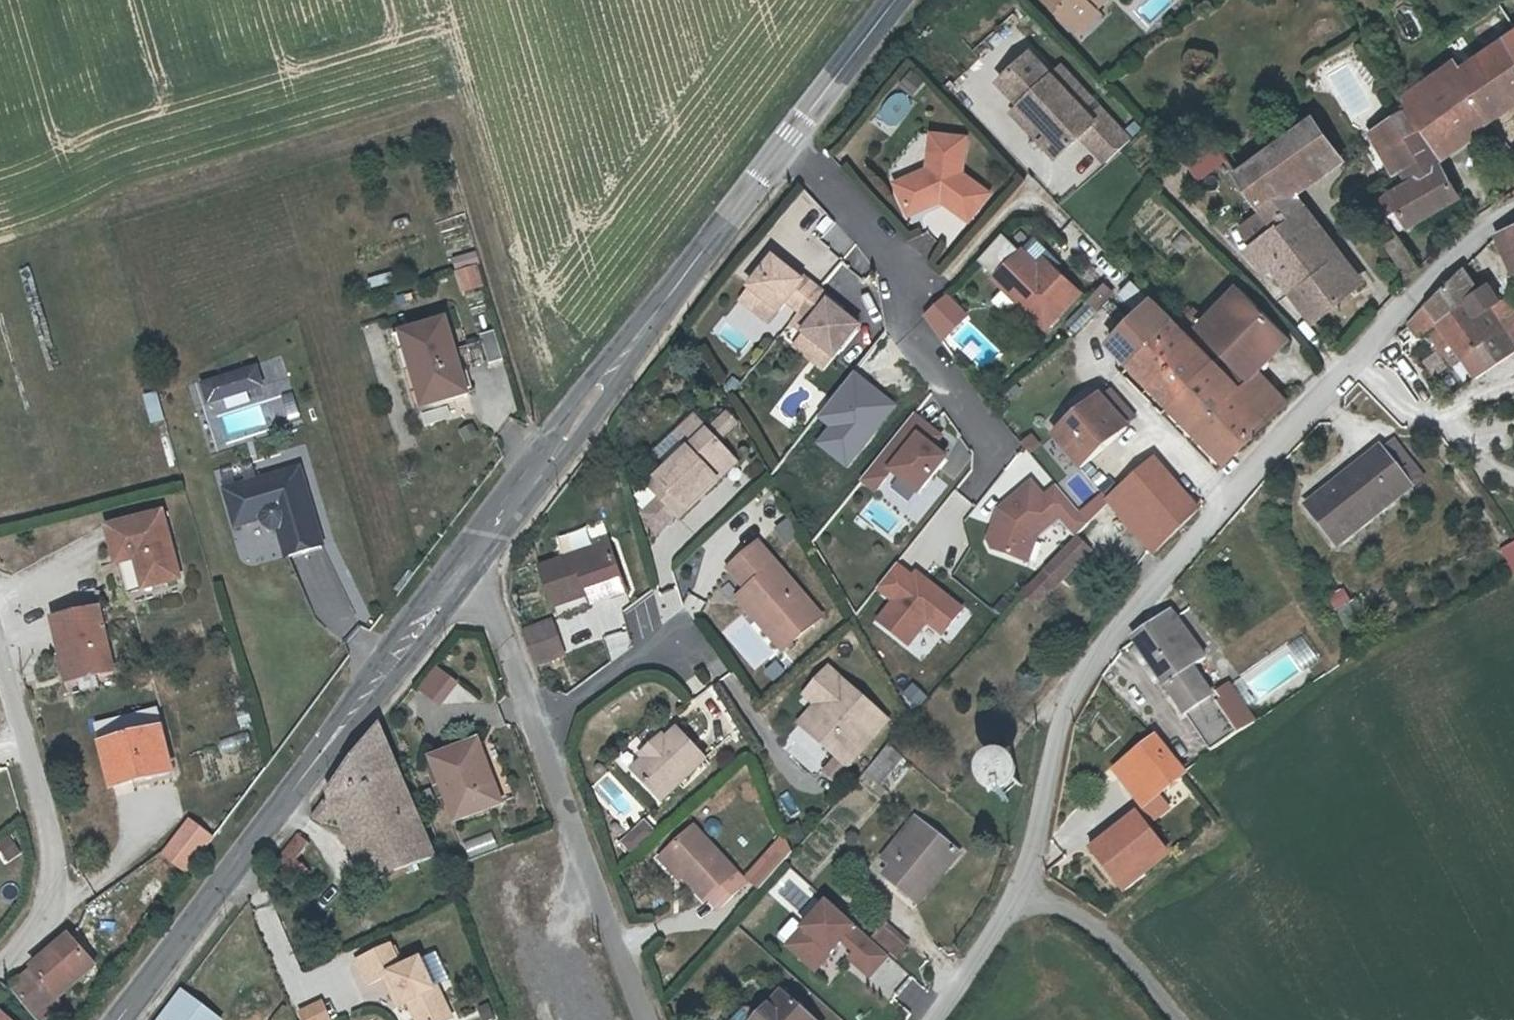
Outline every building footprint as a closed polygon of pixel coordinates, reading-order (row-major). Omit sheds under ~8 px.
[(1073,15),(1061,0),(1059,0),(1054,5),(1068,20),(1073,15)] [(1073,15),(1089,0),(1090,0),(1061,0),(1073,15)] [(1096,6),(1089,0),(1073,15),(1079,22),(1096,6)] [(1145,28),(1177,2),(1176,0),(1141,0),(1130,10),(1145,28)] [(1461,68),(1486,113),(1513,94),(1513,31),(1461,68)] [(1047,71),(1026,50),(995,80),(1017,102),(1045,132),(1038,138),(1053,154),(1076,132),(1091,118),(1047,71)] [(1431,146),(1486,113),(1461,68),(1455,58),(1403,94),(1407,102),(1431,146)] [(1047,71),(1091,118),(1076,132),(1083,139),(1107,115),(1056,63),(1047,71)] [(900,92),(885,113),(900,124),(915,103),(900,92)] [(1513,106),(1513,94),(1486,113),(1492,121),(1513,106)] [(1045,132),(1017,102),(1010,109),(1038,138),(1045,132)] [(1381,119),(1405,162),(1431,146),(1407,102),(1381,119)] [(1289,175),(1330,142),(1309,112),(1267,145),(1289,175)] [(1494,125),(1492,121),(1486,113),(1431,146),(1438,158),(1494,125)] [(1107,115),(1083,139),(1102,158),(1126,136),(1107,115)] [(1368,127),(1392,170),(1405,162),(1381,119),(1368,127)] [(908,213),(939,198),(967,218),(986,190),(958,171),(962,135),(928,131),(924,168),(894,182),(908,213)] [(1289,175),(1279,182),(1333,256),(1329,260),(1349,285),(1362,274),(1299,188),(1341,157),(1335,148),(1330,142),(1289,175)] [(1456,190),(1438,158),(1431,146),(1405,162),(1392,170),(1399,183),(1390,189),(1408,218),(1456,190)] [(1333,256),(1279,182),(1258,199),(1274,220),(1287,236),(1311,267),(1290,286),(1314,314),(1349,285),(1329,260),(1333,256)] [(1241,238),(1246,243),(1274,220),(1258,199),(1247,206),(1260,224),(1241,238)] [(1233,215),(1247,233),(1260,224),(1247,206),(1233,215)] [(775,234),(822,274),(839,254),(793,213),(775,234)] [(1265,254),(1290,286),(1311,267),(1287,236),(1274,220),(1246,243),(1258,259),(1265,254)] [(1513,264),(1513,220),(1498,229),(1513,264)] [(1498,229),(1493,236),(1513,285),(1513,264),(1498,229)] [(994,272),(1019,247),(1003,230),(979,258),(994,272)] [(994,272),(992,274),(1045,325),(1080,288),(1054,264),(1047,271),(1037,262),(1020,246),(1019,247),(994,272)] [(1037,262),(1047,271),(1054,264),(1044,254),(1037,262)] [(772,259),(749,289),(779,312),(787,303),(812,322),(804,333),(835,357),(858,327),(828,302),(831,300),(818,290),(804,279),(802,282),(772,259)] [(481,263),(459,269),(465,289),(486,282),(481,263)] [(1467,268),(1427,301),(1436,315),(1464,295),(1475,312),(1488,303),(1490,302),(1481,289),(1467,268)] [(1240,356),(1278,317),(1242,279),(1202,318),(1233,349),(1240,356)] [(1108,312),(1117,290),(1102,284),(1093,306),(1108,312)] [(1493,284),(1481,289),(1490,302),(1499,296),(1493,284)] [(1176,308),(1156,288),(1107,337),(1128,358),(1140,346),(1176,308)] [(1499,296),(1490,302),(1488,303),(1502,324),(1513,318),(1513,303),(1506,290),(1499,296)] [(1428,325),(1441,344),(1451,336),(1463,353),(1475,344),(1502,324),(1488,303),(1475,312),(1464,295),(1436,315),(1427,301),(1411,319),(1419,331),(1428,325)] [(1219,351),(1176,308),(1140,346),(1140,347),(1179,386),(1219,351)] [(1290,328),(1278,317),(1240,356),(1252,369),(1258,362),(1290,328)] [(1502,324),(1509,335),(1513,332),(1513,318),(1502,324)] [(422,404),(468,392),(447,320),(402,333),(422,404)] [(1475,344),(1489,364),(1513,346),(1513,342),(1509,335),(1502,324),(1475,344)] [(490,363),(503,359),(495,331),(482,334),(490,363)] [(1453,361),(1463,353),(1451,336),(1441,344),(1453,361)] [(1140,347),(1140,346),(1128,358),(1129,359),(1140,347)] [(1140,347),(1129,359),(1168,398),(1179,386),(1140,347)] [(1287,391),(1258,362),(1252,369),(1240,356),(1233,349),(1225,358),(1245,378),(1243,381),(1270,408),(1287,391)] [(1225,358),(1219,351),(1179,386),(1168,398),(1198,427),(1243,381),(1245,378),(1225,358)] [(199,384),(218,447),(274,431),(264,397),(291,389),(289,380),(268,386),(262,366),(199,384)] [(1225,453),(1270,408),(1243,381),(1198,427),(1225,453)] [(1100,391),(1128,423),(1137,416),(1109,383),(1100,391)] [(1055,432),(1082,464),(1128,423),(1100,391),(1055,432)] [(159,392),(146,396),(155,429),(168,426),(159,392)] [(712,426),(698,411),(679,429),(693,442),(651,480),(665,496),(682,514),(741,461),(724,441),(741,424),(728,410),(712,426)] [(952,448),(957,441),(917,413),(864,486),(886,501),(887,500),(919,522),(965,457),(952,448)] [(1392,432),(1379,444),(1396,464),(1409,452),(1392,432)] [(1419,465),(1409,452),(1396,464),(1379,444),(1378,443),(1368,451),(1387,486),(1391,493),(1408,479),(1406,476),(1419,465)] [(1325,526),(1387,486),(1368,451),(1307,503),(1325,526)] [(1123,486),(1167,536),(1199,501),(1173,474),(1156,455),(1123,486)] [(221,485),(232,525),(255,519),(274,526),(282,554),(322,542),(297,463),(221,485)] [(1154,548),(1167,536),(1123,486),(1110,498),(1154,548)] [(1391,493),(1387,486),(1325,526),(1336,539),(1391,493)] [(665,496),(647,513),(659,529),(679,511),(665,496)] [(107,525),(111,547),(130,542),(134,557),(142,586),(178,576),(160,511),(107,525)] [(788,547),(803,536),(790,519),(775,530),(788,547)] [(1079,528),(1047,560),(1062,575),(1093,544),(1079,528)] [(557,601),(589,587),(607,579),(612,591),(627,585),(609,535),(543,559),(557,601)] [(771,617),(761,625),(781,650),(821,617),(759,541),(728,566),(747,589),(771,617)] [(130,542),(111,547),(116,561),(134,557),(130,542)] [(1502,554),(1513,578),(1513,548),(1502,554)] [(948,641),(971,612),(905,559),(879,592),(893,603),(876,623),(916,655),(936,631),(948,641)] [(1039,599),(1062,575),(1047,560),(1038,569),(1025,585),(1039,599)] [(592,598),(612,591),(607,579),(589,587),(592,598)] [(1322,599),(1345,628),(1363,614),(1340,585),(1322,599)] [(737,596),(761,625),(771,617),(747,589),(737,596)] [(635,640),(655,634),(646,602),(625,608),(635,640)] [(1135,635),(1214,748),(1259,719),(1232,679),(1216,691),(1195,662),(1208,653),(1173,606),(1135,635)] [(91,627),(86,608),(41,619),(45,639),(91,627)] [(555,617),(525,628),(536,661),(567,649),(555,617)] [(45,639),(48,651),(57,649),(66,675),(102,665),(91,627),(45,639)] [(612,656),(630,652),(626,633),(607,638),(612,656)] [(57,649),(48,651),(55,677),(66,675),(57,649)] [(820,770),(832,780),(844,767),(870,739),(857,728),(874,710),(829,666),(804,692),(815,704),(824,711),(804,730),(833,757),(820,770)] [(440,667),(422,692),(446,709),(464,684),(440,667)] [(916,684),(904,695),(919,710),(931,699),(916,684)] [(797,723),(804,730),(824,711),(815,704),(797,723)] [(150,710),(92,726),(109,787),(168,771),(150,710)] [(886,722),(874,710),(857,728),(870,739),(886,722)] [(390,857),(362,870),(368,883),(375,881),(441,854),(437,844),(432,847),(417,809),(400,771),(381,725),(343,775),(373,846),(383,842),(390,857)] [(703,758),(677,726),(664,738),(660,734),(648,745),(652,750),(642,758),(632,767),(659,798),(703,758)] [(1182,767),(1153,728),(1114,766),(1142,799),(1153,790),(1182,767)] [(246,732),(226,740),(230,751),(250,743),(246,732)] [(433,757),(441,779),(454,816),(500,800),(477,738),(432,754),(433,757)] [(638,753),(642,758),(652,750),(648,745),(638,753)] [(890,745),(860,781),(882,799),(912,763),(890,745)] [(434,780),(441,779),(433,757),(426,758),(434,780)] [(989,765),(985,780),(998,792),(1014,786),(1019,769),(1006,758),(989,765)] [(609,772),(592,789),(629,827),(646,809),(609,772)] [(336,807),(362,870),(390,857),(383,842),(373,846),(343,775),(313,815),(324,823),(336,807)] [(1142,799),(1131,809),(1141,821),(1163,803),(1153,790),(1142,799)] [(1139,818),(1131,809),(1119,819),(1126,828),(1139,818)] [(913,890),(945,855),(954,863),(965,851),(925,812),(892,850),(903,861),(894,871),(913,890)] [(1131,853),(1109,870),(1126,891),(1147,873),(1145,869),(1167,851),(1139,818),(1126,828),(1119,819),(1110,827),(1131,853)] [(647,819),(622,844),(636,858),(661,833),(647,819)] [(190,820),(165,856),(188,873),(214,837),(190,820)] [(745,879),(691,822),(660,853),(703,898),(707,894),(717,906),(745,879)] [(1110,827),(1088,845),(1109,870),(1131,853),(1110,827)] [(469,855),(499,846),(494,831),(464,840),(469,855)] [(782,833),(745,874),(758,886),(790,851),(782,833)] [(25,855),(15,835),(0,842),(10,862),(25,855)] [(286,851),(295,859),(307,844),(297,836),(286,851)] [(307,869),(295,859),(286,851),(274,867),(296,884),(307,869)] [(954,863),(945,855),(913,890),(922,899),(954,863)] [(843,955),(874,985),(897,961),(832,899),(806,927),(797,919),(779,939),(820,978),(843,955)] [(901,962),(915,949),(892,925),(878,939),(901,962)] [(13,987),(41,1017),(96,965),(71,939),(13,987)] [(402,971),(391,948),(356,965),(367,989),(385,981),(392,977),(405,1007),(410,1004),(417,1019),(452,1019),(439,990),(434,992),(421,962),(402,971)] [(392,977),(385,981),(399,1010),(405,1007),(392,977)] [(913,977),(894,999),(917,1019),(936,996),(913,977)] [(765,997),(782,1019),(804,1019),(772,990),(765,997)] [(158,1019),(219,1019),(180,991),(158,1019)] [(765,997),(747,1019),(782,1019),(765,997)] [(321,1008),(301,1018),(302,1019),(327,1019),(321,1008)] [(2,1012),(0,1015),(0,1019),(13,1019),(2,1012)]
